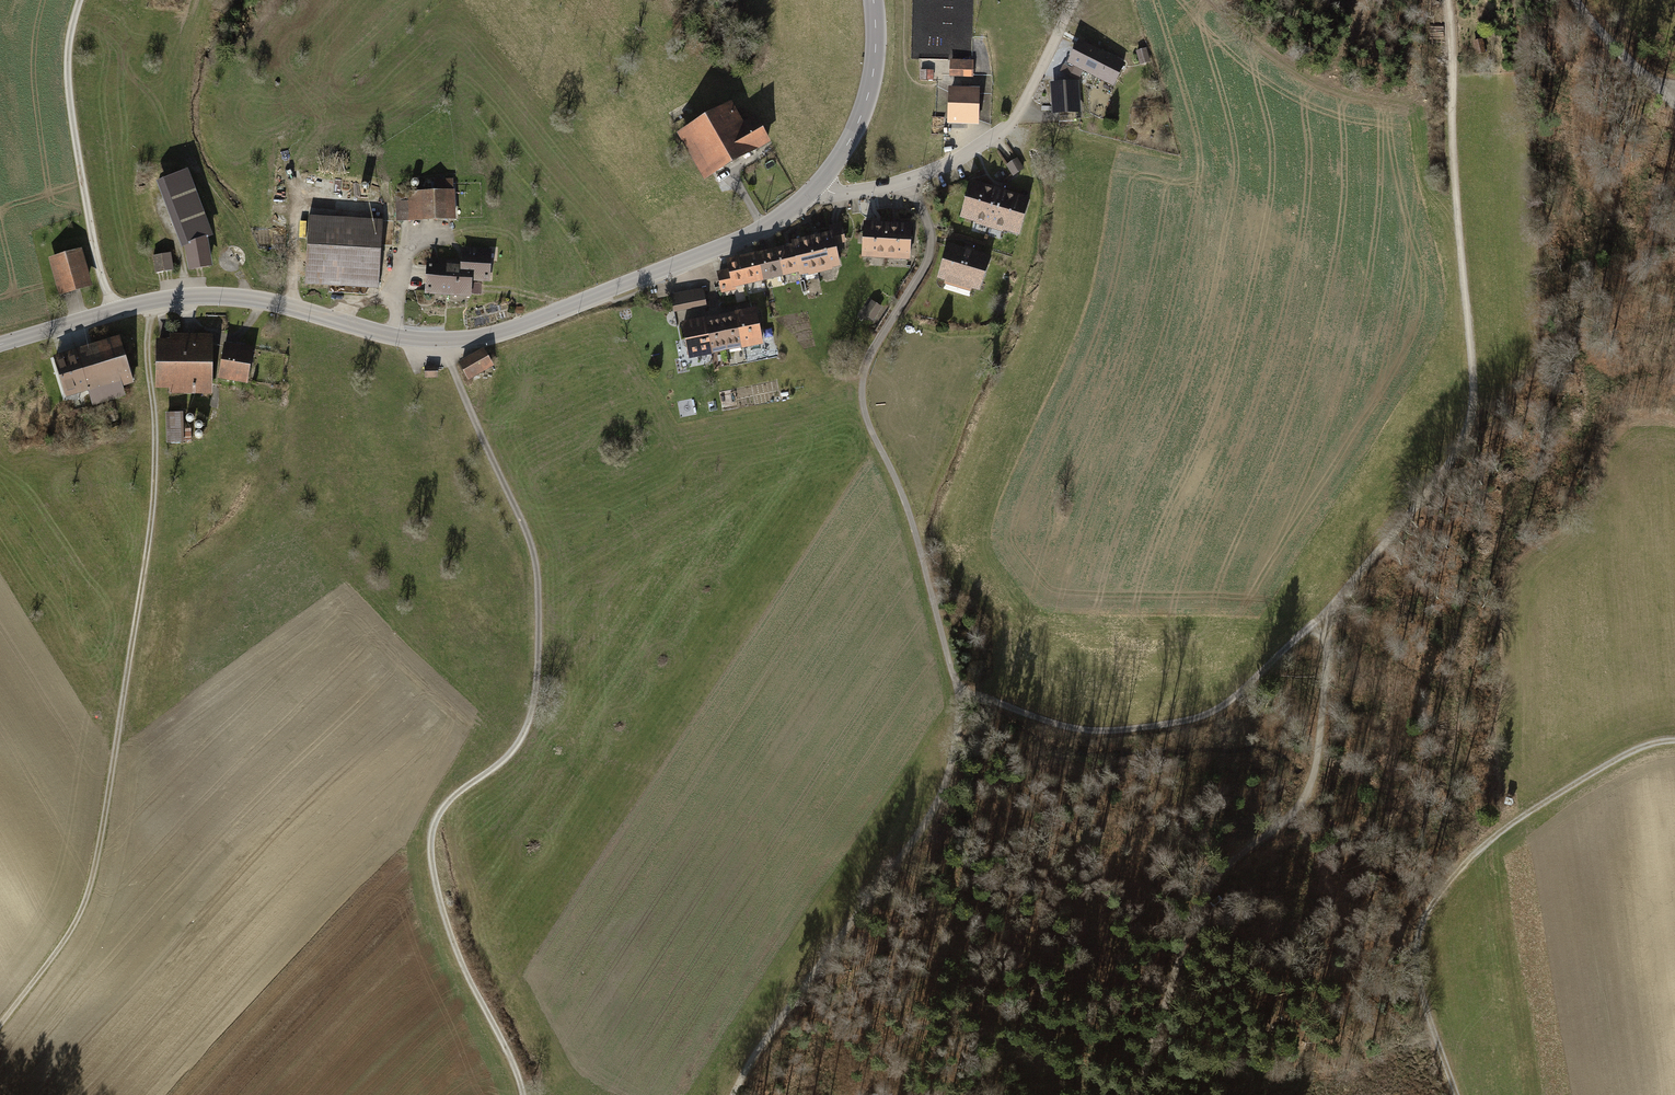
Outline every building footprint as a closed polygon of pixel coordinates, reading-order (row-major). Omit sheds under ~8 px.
[(1125,64),(1078,40),(1067,63),(1065,62),(1064,65),(1063,65),(1059,72),(1078,81),(1082,73),(1113,88),(1125,64)] [(1484,41),(1472,43),(1475,57),(1486,55),(1484,41)] [(1146,48),(1135,51),(1139,66),(1150,62),(1146,48)] [(974,64),(950,63),(949,76),(973,77),(974,64)] [(1078,82),(1049,83),(1051,115),(1080,113),(1078,82)] [(949,87),(947,124),(979,125),(980,88),(949,87)] [(703,181),(770,143),(755,116),(743,123),(731,101),(675,133),(703,181)] [(674,123),(694,112),(688,102),(668,113),(674,123)] [(1017,158),(1006,165),(1013,176),(1024,169),(1017,158)] [(212,266),(206,238),(212,235),(186,169),(155,181),(181,247),(183,246),(188,270),(212,266)] [(395,192),(396,221),(456,219),(455,190),(453,190),(453,178),(434,179),(434,190),(395,192)] [(415,178),(414,178),(412,180),(411,182),(411,184),(412,185),(413,186),(415,187),(417,186),(419,185),(419,183),(419,181),(417,179),(415,178)] [(960,219),(1019,236),(1031,198),(971,181),(960,219)] [(308,215),(304,284),(379,289),(383,220),(308,215)] [(863,222),(861,258),(886,259),(888,223),(863,222)] [(829,226),(830,232),(832,238),(833,238),(835,245),(846,242),(841,223),(829,226)] [(888,223),(886,259),(910,261),(912,224),(888,223)] [(840,267),(835,245),(833,238),(832,238),(830,232),(809,237),(818,274),(832,271),(832,269),(840,267)] [(818,274),(809,237),(791,241),(791,244),(798,273),(799,277),(807,275),(808,276),(818,274)] [(798,273),(791,244),(775,248),(782,277),(798,273)] [(948,244),(937,279),(946,282),(946,283),(970,291),(971,289),(980,292),(992,257),(948,244)] [(82,247),(48,257),(59,295),(93,285),(82,247)] [(461,247),(461,261),(460,270),(473,271),(472,281),(490,282),(492,249),(461,247)] [(782,277),(775,248),(757,253),(763,281),(782,277)] [(170,252),(151,255),(154,273),(173,270),(170,252)] [(763,281),(757,253),(739,257),(745,286),(763,281)] [(745,286),(739,257),(725,260),(727,270),(716,272),(721,294),(736,290),(735,288),(745,286)] [(446,277),(447,260),(427,259),(425,294),(446,295),(447,277),(446,277)] [(447,277),(446,295),(471,297),(472,281),(473,271),(460,270),(461,261),(447,260),(446,277),(447,277)] [(673,313),(706,306),(703,288),(670,295),(673,313)] [(881,307),(872,301),(864,314),(873,320),(881,307)] [(734,312),(741,349),(763,345),(755,308),(734,312)] [(734,312),(720,315),(727,351),(741,349),(734,312)] [(704,318),(712,354),(727,351),(720,315),(704,318)] [(680,322),(688,360),(712,355),(712,354),(704,318),(680,322)] [(155,338),(155,388),(168,388),(168,394),(211,394),(212,334),(169,334),(169,339),(155,338)] [(120,335),(53,355),(66,397),(88,390),(93,406),(126,396),(123,386),(135,383),(120,335)] [(223,342),(217,379),(247,384),(253,347),(223,342)] [(468,380),(494,366),(484,347),(458,362),(468,380)] [(437,378),(437,369),(425,369),(425,378),(437,378)] [(182,412),(165,413),(166,443),(183,442),(182,412)] [(190,414),(187,414),(186,415),(185,417),(185,419),(186,421),(187,423),(190,423),(192,422),(193,420),(194,418),(193,416),(192,415),(190,414)] [(198,421),(196,421),(194,422),(193,424),(193,427),(194,428),(196,430),(198,430),(200,429),(202,428),(202,425),(202,423),(200,422),(198,421)] [(108,434),(120,429),(117,422),(105,427),(108,434)] [(199,430),(196,431),(195,432),(194,434),(194,436),(195,438),(196,439),(199,440),(201,439),(202,437),(203,435),(202,433),(201,431),(199,430)]
